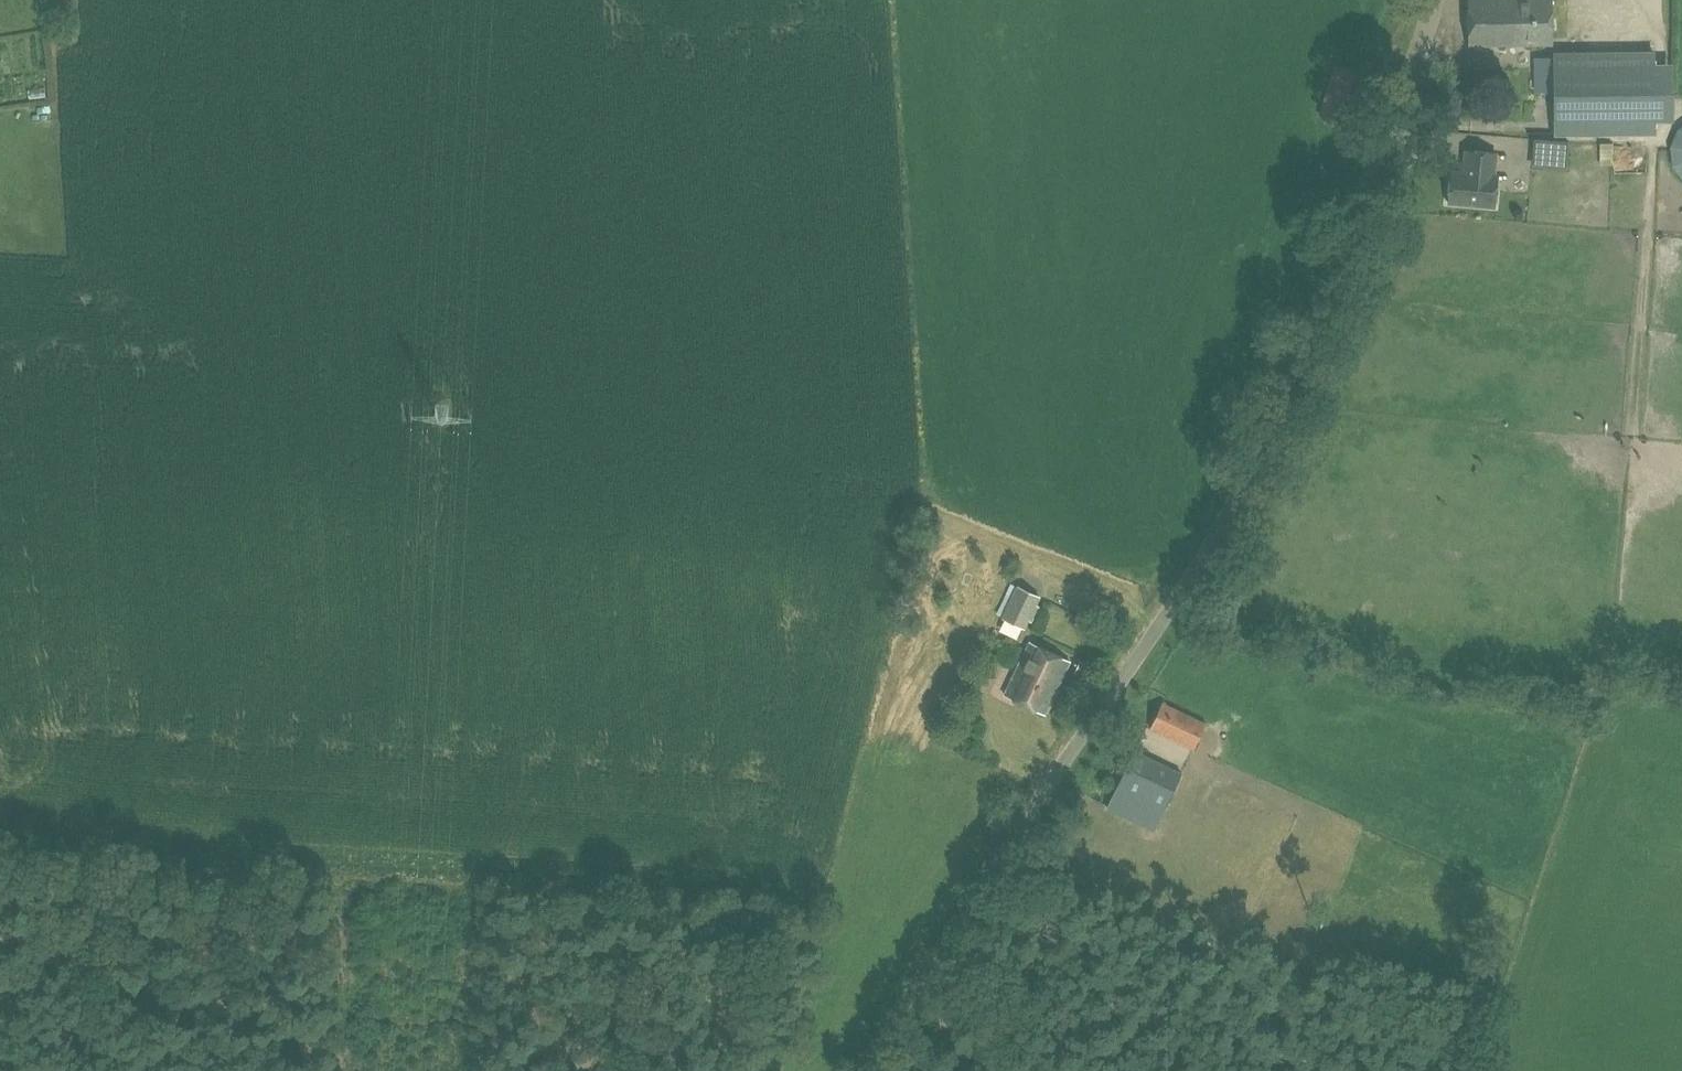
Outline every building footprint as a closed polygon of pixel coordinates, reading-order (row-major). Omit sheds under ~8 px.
[(1553,45),(1553,0),(1468,0),(1468,45),(1553,45)] [(1555,133),(1655,133),(1655,53),(1555,54),(1555,133)] [(1566,166),(1568,140),(1540,138),(1538,164),(1566,166)] [(1572,168),(1620,170),(1621,144),(1573,142),(1572,168)] [(1494,206),(1497,175),(1494,174),(1496,152),(1465,149),(1463,172),(1451,170),(1448,202),(1494,206)] [(1004,616),(1026,626),(1041,596),(1019,585),(1004,616)] [(1071,660),(1065,657),(1030,640),(1022,657),(1005,693),(1045,712),(1071,660)] [(1090,680),(1096,668),(1080,660),(1074,673),(1090,680)] [(1195,747),(1207,722),(1163,701),(1151,726),(1195,747)] [(1167,804),(1182,772),(1135,750),(1119,781),(1167,804)]
